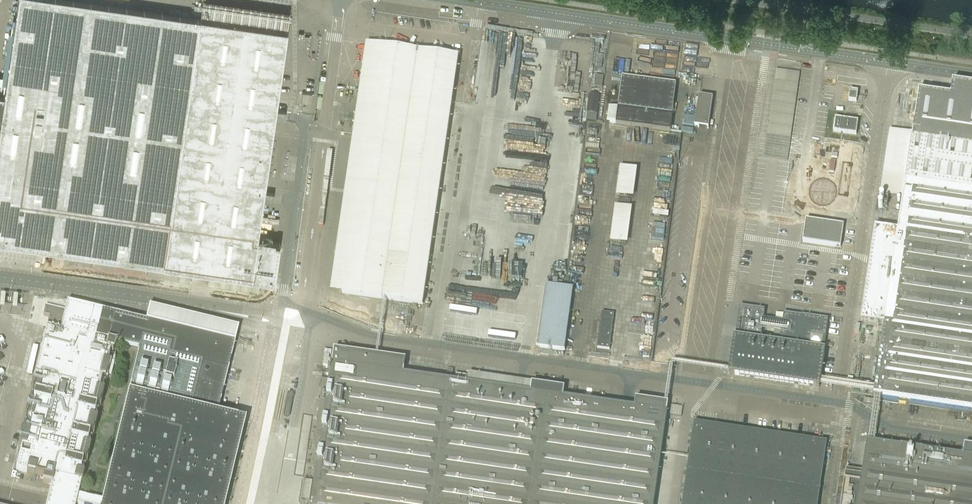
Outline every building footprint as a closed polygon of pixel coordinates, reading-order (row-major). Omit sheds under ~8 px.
[(274,283),(280,244),(257,240),(262,202),(273,203),(274,194),(264,192),(274,120),(284,121),(286,112),(276,111),(287,32),(203,20),(62,0),(18,0),(4,98),(0,98),(0,244),(274,283)] [(393,47),(403,48),(405,37),(395,36),(393,47)] [(422,305),(452,101),(458,57),(385,47),(386,43),(379,42),(379,46),(378,45),(342,293),(422,305)] [(594,87),(602,88),(603,77),(595,76),(594,87)] [(622,78),(616,125),(670,132),(676,85),(622,78)] [(850,91),(849,100),(856,101),(857,92),(850,91)] [(586,121),(596,122),(599,96),(589,95),(586,121)] [(694,127),(708,129),(713,99),(699,97),(694,127)] [(858,122),(841,119),(835,119),(833,131),(856,135),(858,122)] [(875,227),(861,321),(884,325),(874,396),(971,410),(971,141),(912,133),(898,231),(897,231),(898,230),(875,227)] [(816,171),(849,176),(854,144),(821,139),(816,171)] [(617,166),(613,195),(630,198),(635,168),(617,166)] [(610,205),(608,242),(626,243),(628,207),(610,205)] [(839,247),(842,226),(805,220),(802,242),(839,247)] [(535,347),(562,350),(569,287),(542,284),(535,347)] [(149,307),(145,321),(102,311),(67,302),(66,303),(63,317),(49,314),(46,327),(35,374),(33,380),(31,390),(35,391),(32,404),(28,403),(24,417),(28,418),(25,431),(21,430),(18,445),(21,446),(16,467),(27,469),(26,473),(44,477),(42,483),(51,486),(47,503),(75,503),(76,503),(79,503),(225,503),(246,421),(216,414),(237,328),(149,307)] [(828,320),(791,315),(784,314),(779,344),(760,341),(764,311),(740,307),(735,338),(734,337),(729,374),(819,388),(825,351),(823,350),(828,320)] [(596,352),(608,354),(612,323),(600,322),(596,352)] [(668,404),(636,399),(634,407),(555,396),(404,374),(406,360),(334,349),(332,364),(331,374),(319,455),(312,503),(654,503),(668,404)] [(455,379),(468,381),(469,373),(456,372),(455,379)] [(671,416),(682,418),(683,408),(672,407),(671,416)] [(813,441),(694,423),(682,503),(818,503),(827,443),(813,441)] [(867,442),(850,440),(846,464),(848,465),(843,503),(971,503),(971,458),(867,442)] [(302,499),(309,500),(312,480),(305,479),(302,499)]
